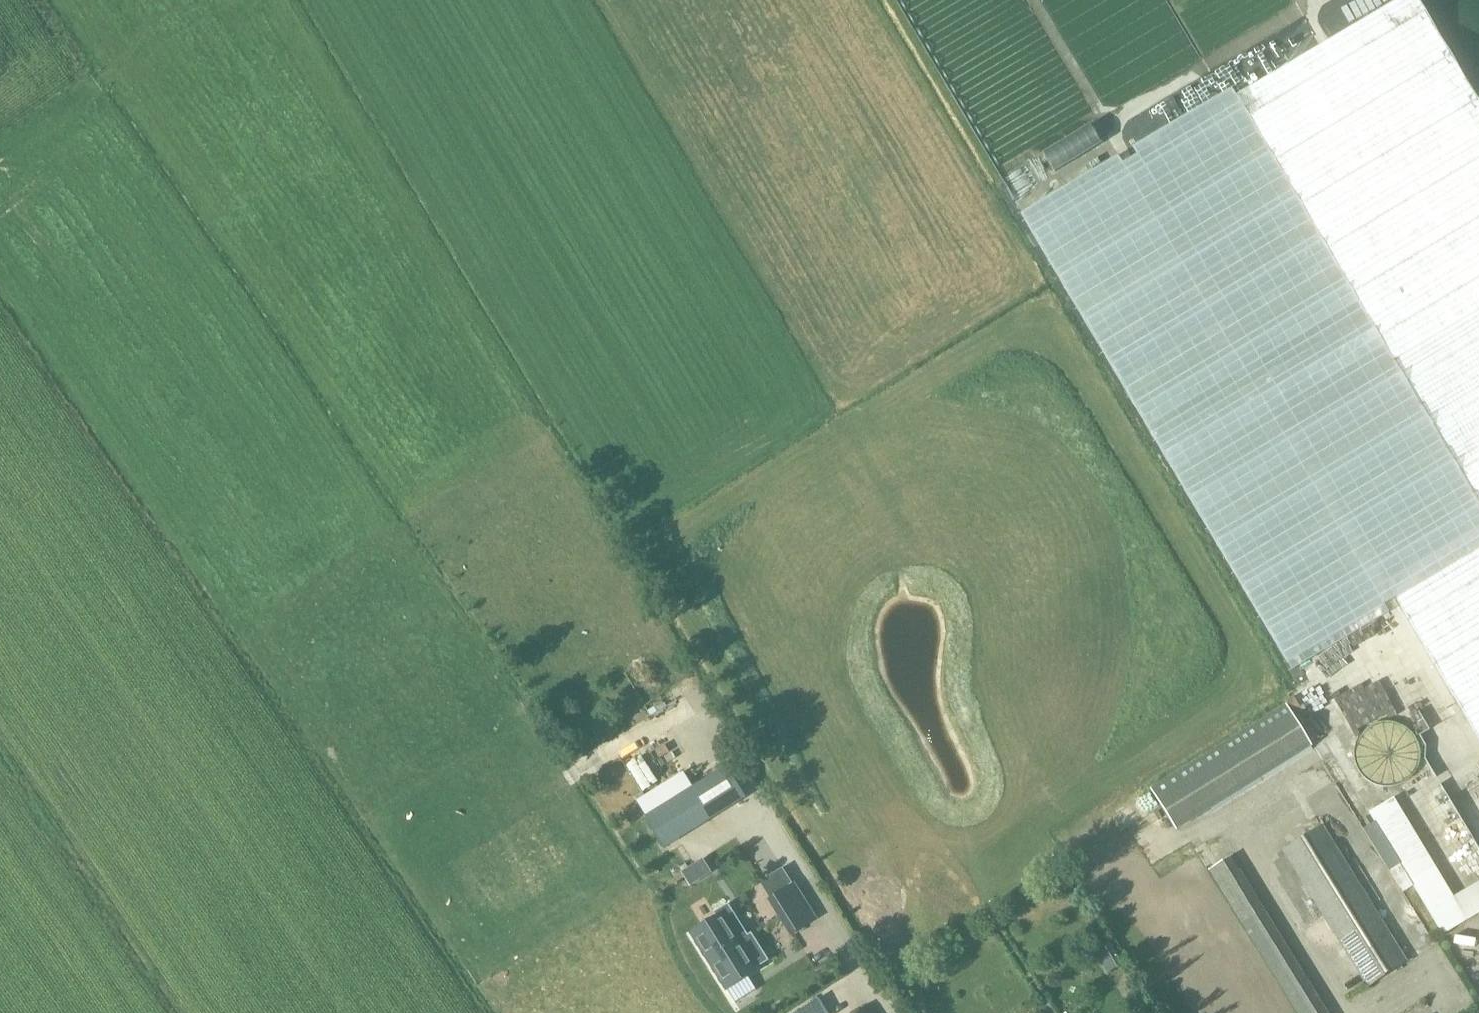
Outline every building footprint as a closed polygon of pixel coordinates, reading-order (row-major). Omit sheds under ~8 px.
[(1418,0),(1403,0),(1237,98),(1233,91),(1022,216),(1289,665),(1397,600),(1478,737),(1478,102),(1418,0)] [(1044,151),(1053,166),(1102,138),(1093,122),(1044,151)] [(1379,660),(1367,673),(1379,685),(1391,671),(1379,660)] [(1326,681),(1337,701),(1336,701),(1341,710),(1355,703),(1340,673),(1326,681)] [(1178,832),(1314,746),(1288,705),(1152,790),(1178,832)] [(1367,781),(1377,787),(1389,788),(1401,786),(1410,780),(1417,770),(1421,759),(1420,748),(1416,737),(1408,729),(1399,724),(1388,722),(1377,724),(1367,729),(1359,738),(1355,749),(1355,761),(1359,772),(1367,781)] [(727,768),(692,789),(711,820),(746,798),(727,768)] [(1335,787),(1327,793),(1338,809),(1346,803),(1335,787)] [(692,789),(647,817),(666,848),(711,820),(692,789)] [(1455,897),(1395,798),(1370,813),(1444,935),(1478,915),(1478,883),(1455,897)] [(1409,963),(1324,825),(1283,851),(1369,988),(1409,963)] [(1209,871),(1297,1012),(1329,1012),(1231,856),(1209,871)] [(682,872),(691,885),(712,872),(703,859),(682,872)] [(761,894),(772,892),(767,870),(755,872),(761,894)] [(771,900),(781,917),(805,903),(794,886),(771,900)] [(805,903),(781,917),(792,934),(816,919),(805,903)] [(717,917),(693,934),(710,962),(748,936),(728,905),(715,913),(717,917)] [(748,936),(710,962),(727,989),(757,971),(756,969),(769,961),(752,934),(748,936)] [(1111,943),(1101,949),(1114,971),(1124,964),(1111,943)] [(819,999),(795,1012),(828,1012),(819,999)]
